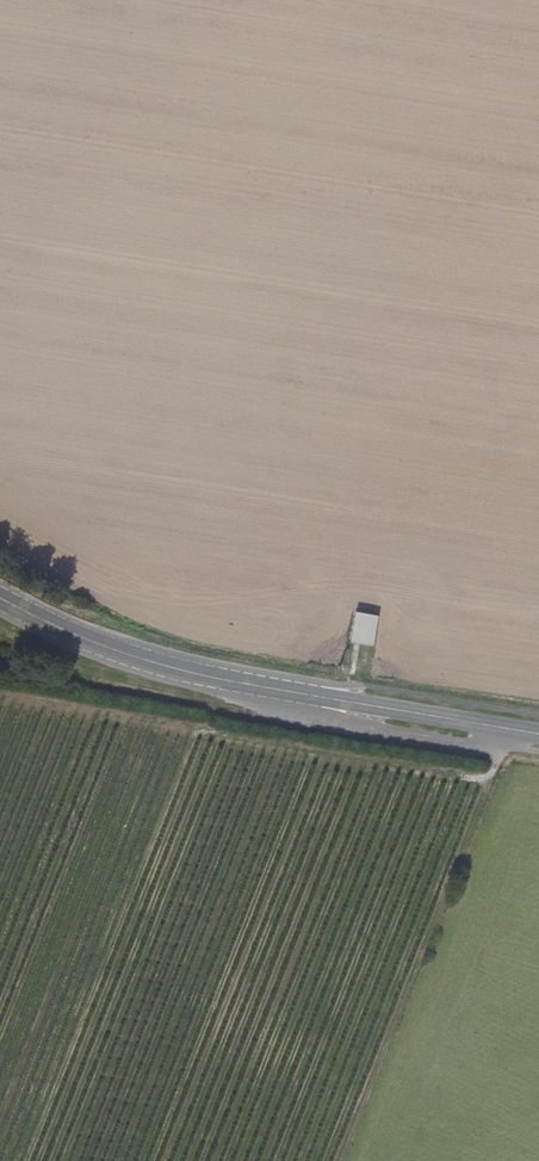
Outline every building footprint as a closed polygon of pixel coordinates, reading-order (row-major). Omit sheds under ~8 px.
[(357,614),(352,642),(374,646),(379,618),(357,614)]
